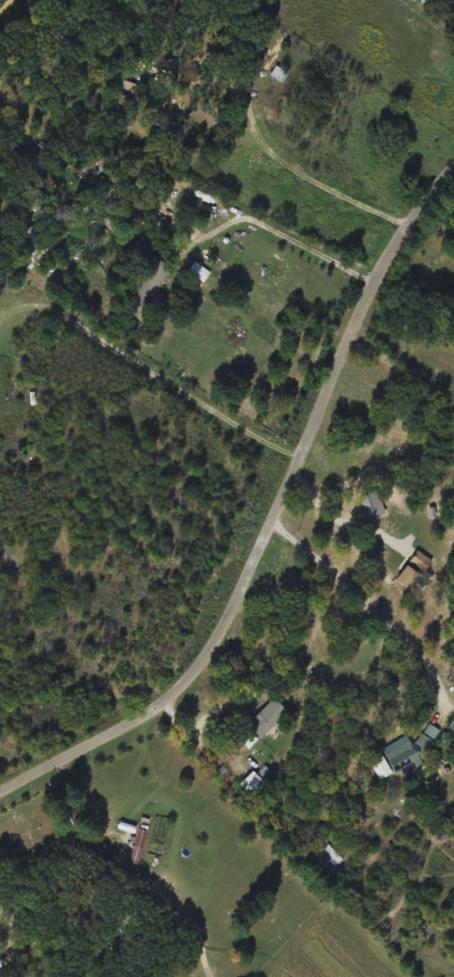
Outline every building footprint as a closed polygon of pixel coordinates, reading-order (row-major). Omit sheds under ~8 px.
[(281,82),(269,76),(274,65),(287,72),(281,82)] [(383,513),(365,518),(358,495),(376,490),(383,513)] [(387,509),(383,500),(339,517),(342,526),(387,509)] [(384,751),(434,725),(439,734),(445,731),(451,743),(395,773),(384,751)] [(240,785),(262,763),(273,774),(251,796),(240,785)] [(329,873),(313,856),(327,843),(342,860),(329,873)]
